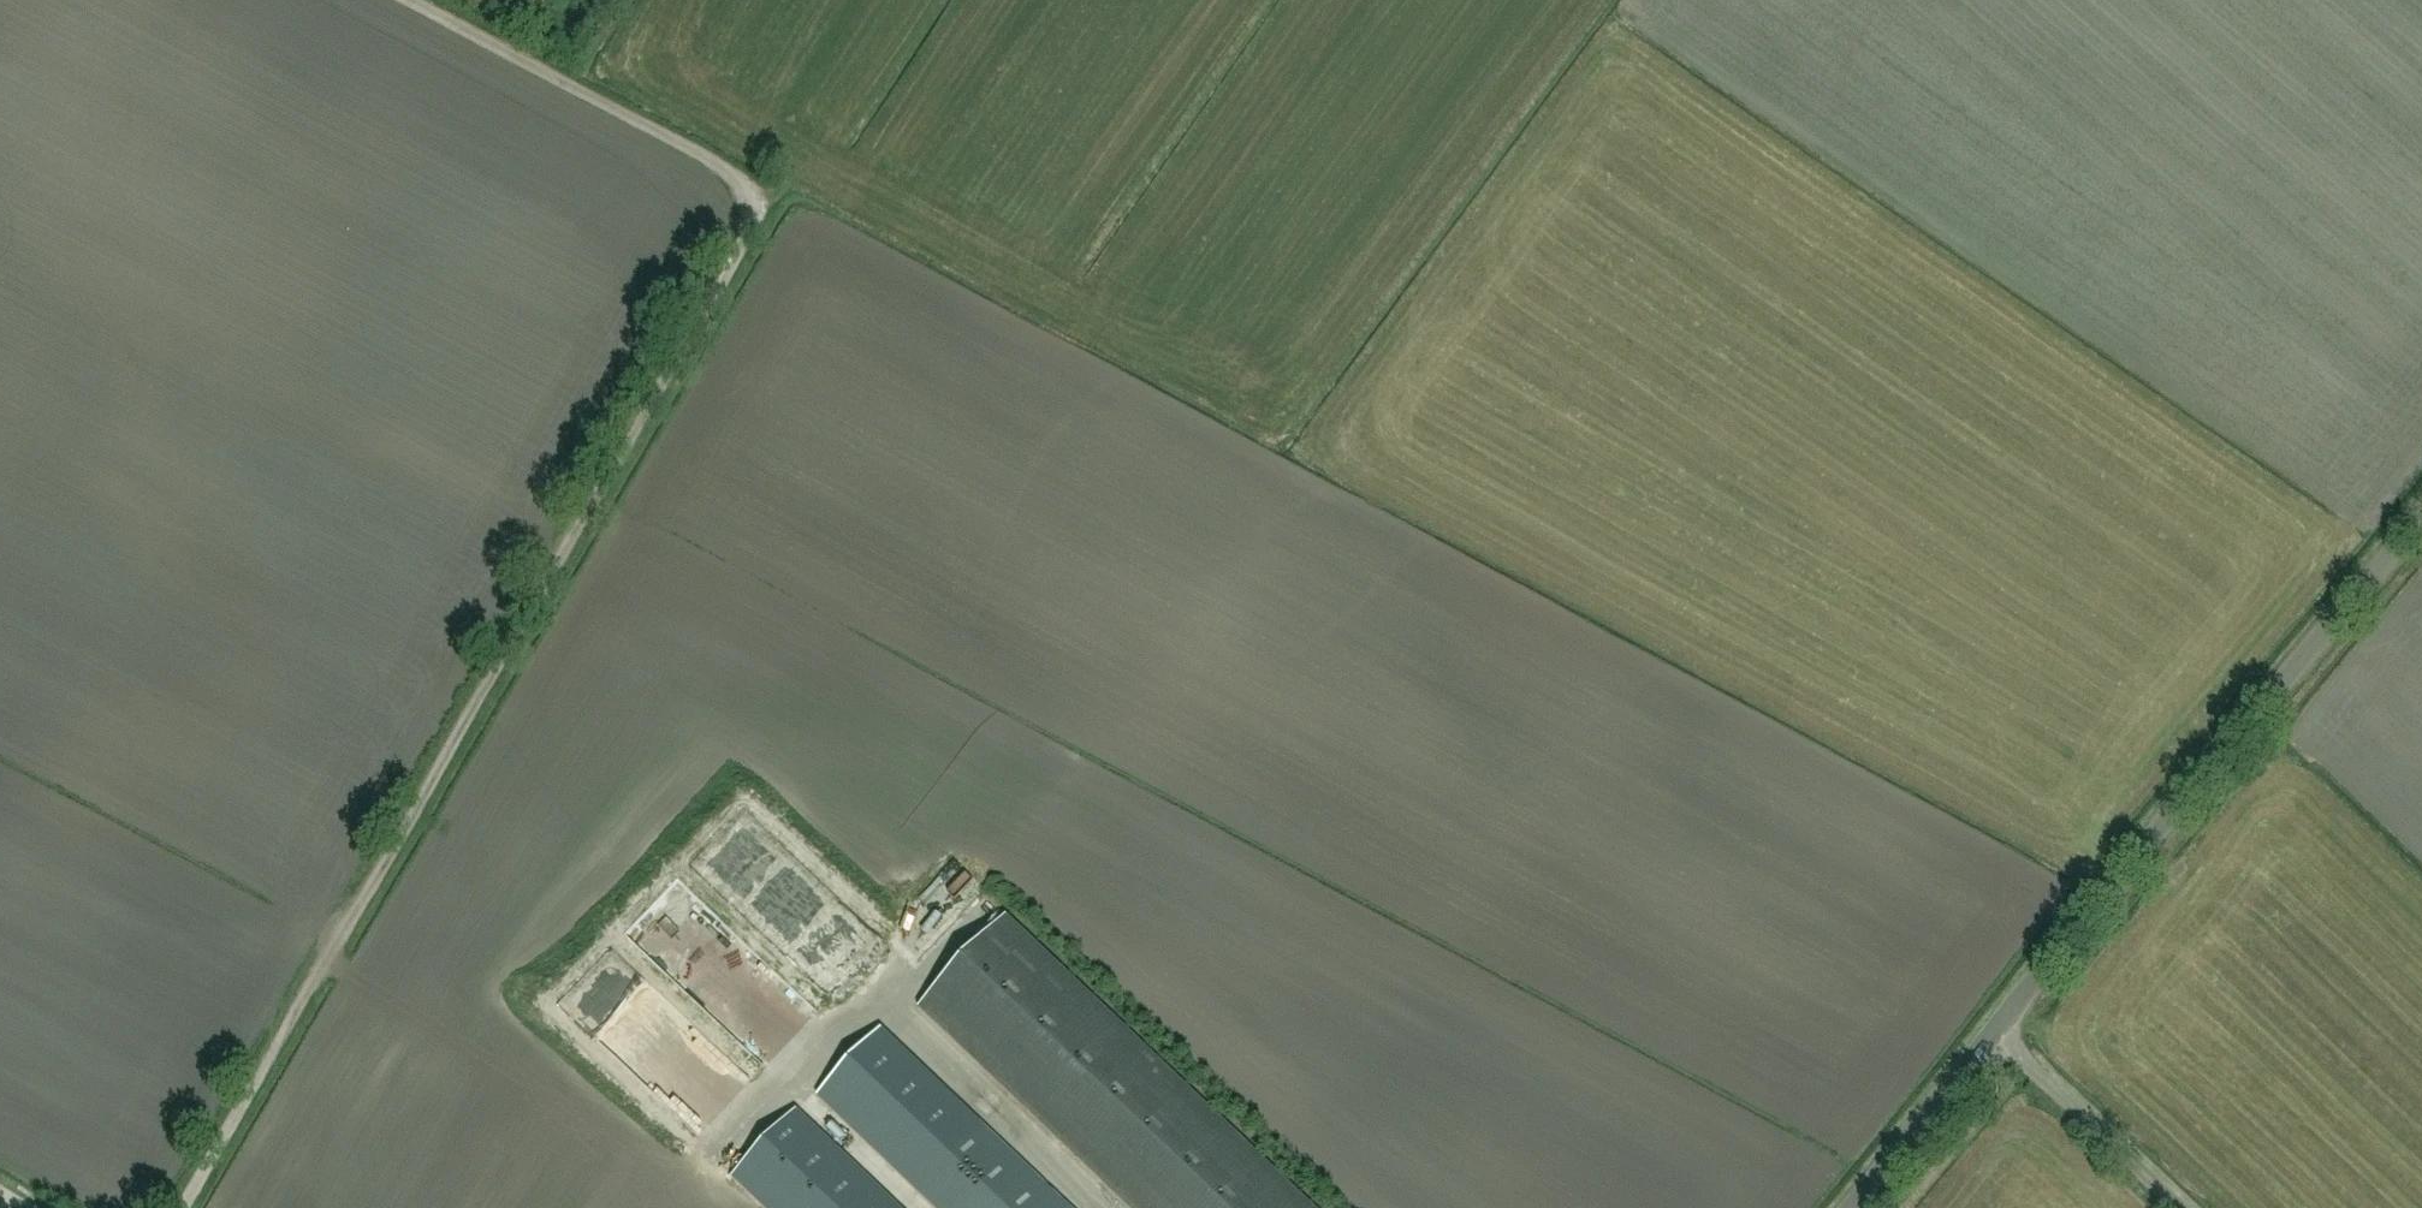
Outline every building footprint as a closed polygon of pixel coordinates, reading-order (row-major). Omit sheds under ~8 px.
[(1006,917),(919,1008),(1129,1207),(1313,1207),(1006,917)] [(817,1097),(934,1207),(1070,1207),(882,1029),(817,1097)] [(798,1111),(733,1179),(764,1207),(899,1207),(798,1111)]
